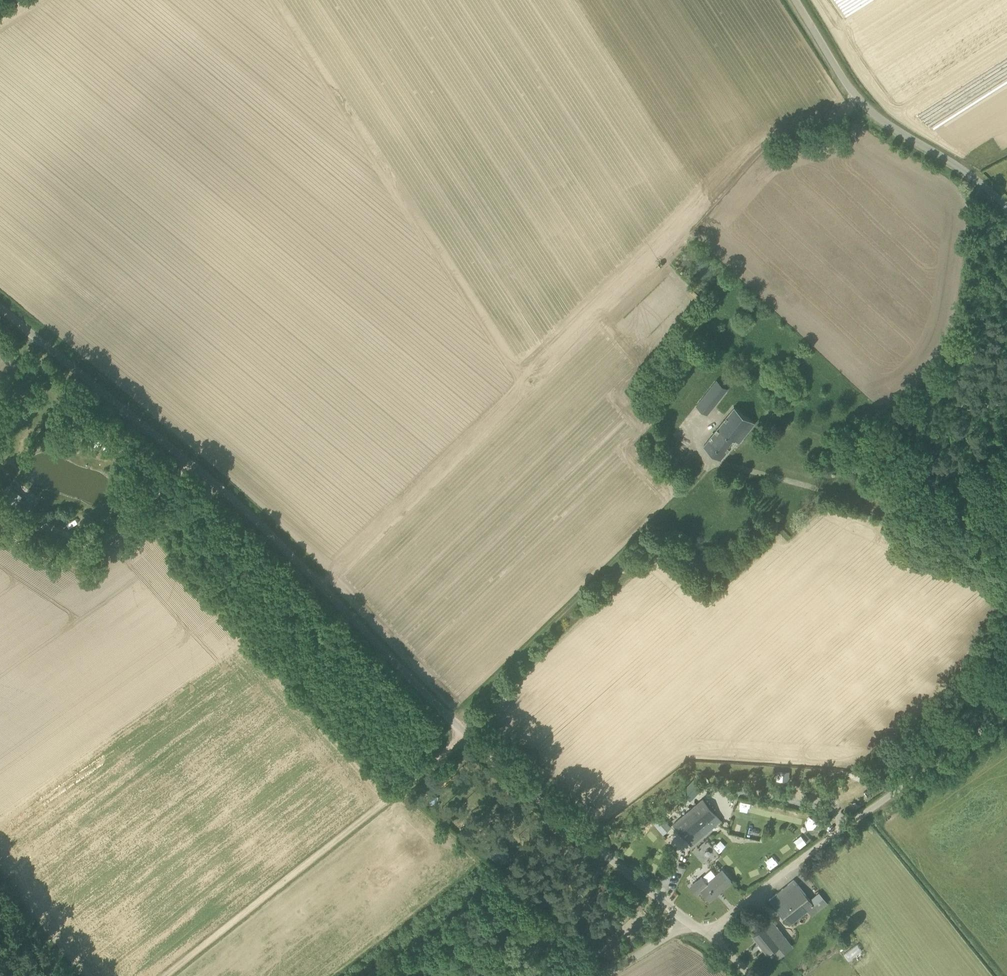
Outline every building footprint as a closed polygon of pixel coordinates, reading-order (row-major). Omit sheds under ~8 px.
[(717,380),(697,405),(706,413),(726,387),(717,380)] [(732,409),(704,445),(721,458),(736,440),(739,442),(761,415),(732,392),(724,403),(732,409)] [(21,494),(17,491),(9,499),(13,503),(21,494)] [(37,508),(24,497),(17,504),(30,516),(37,508)] [(790,771),(777,771),(777,780),(789,781),(790,771)] [(695,779),(682,793),(691,800),(703,787),(695,779)] [(717,824),(698,803),(674,824),(686,839),(694,832),(699,839),(717,824)] [(759,814),(761,806),(755,804),(753,812),(759,814)] [(654,824),(663,834),(671,827),(662,817),(654,824)] [(740,832),(742,825),(732,822),(730,830),(740,832)] [(749,827),(747,834),(757,837),(759,829),(749,827)] [(802,835),(794,840),(798,847),(806,842),(802,835)] [(720,838),(713,843),(717,849),(724,844),(720,838)] [(507,852),(497,842),(487,852),(497,862),(507,852)] [(780,850),(783,858),(791,854),(787,846),(780,850)] [(722,870),(708,882),(703,876),(691,886),(697,894),(701,890),(710,900),(732,881),(722,870)] [(760,870),(750,870),(751,879),(761,878),(760,870)] [(794,879),(775,895),(769,900),(790,924),(815,904),(794,879)] [(792,946),(772,920),(753,935),(768,954),(773,950),(778,957),(792,946)] [(856,943),(844,953),(849,960),(862,949),(856,943)]
